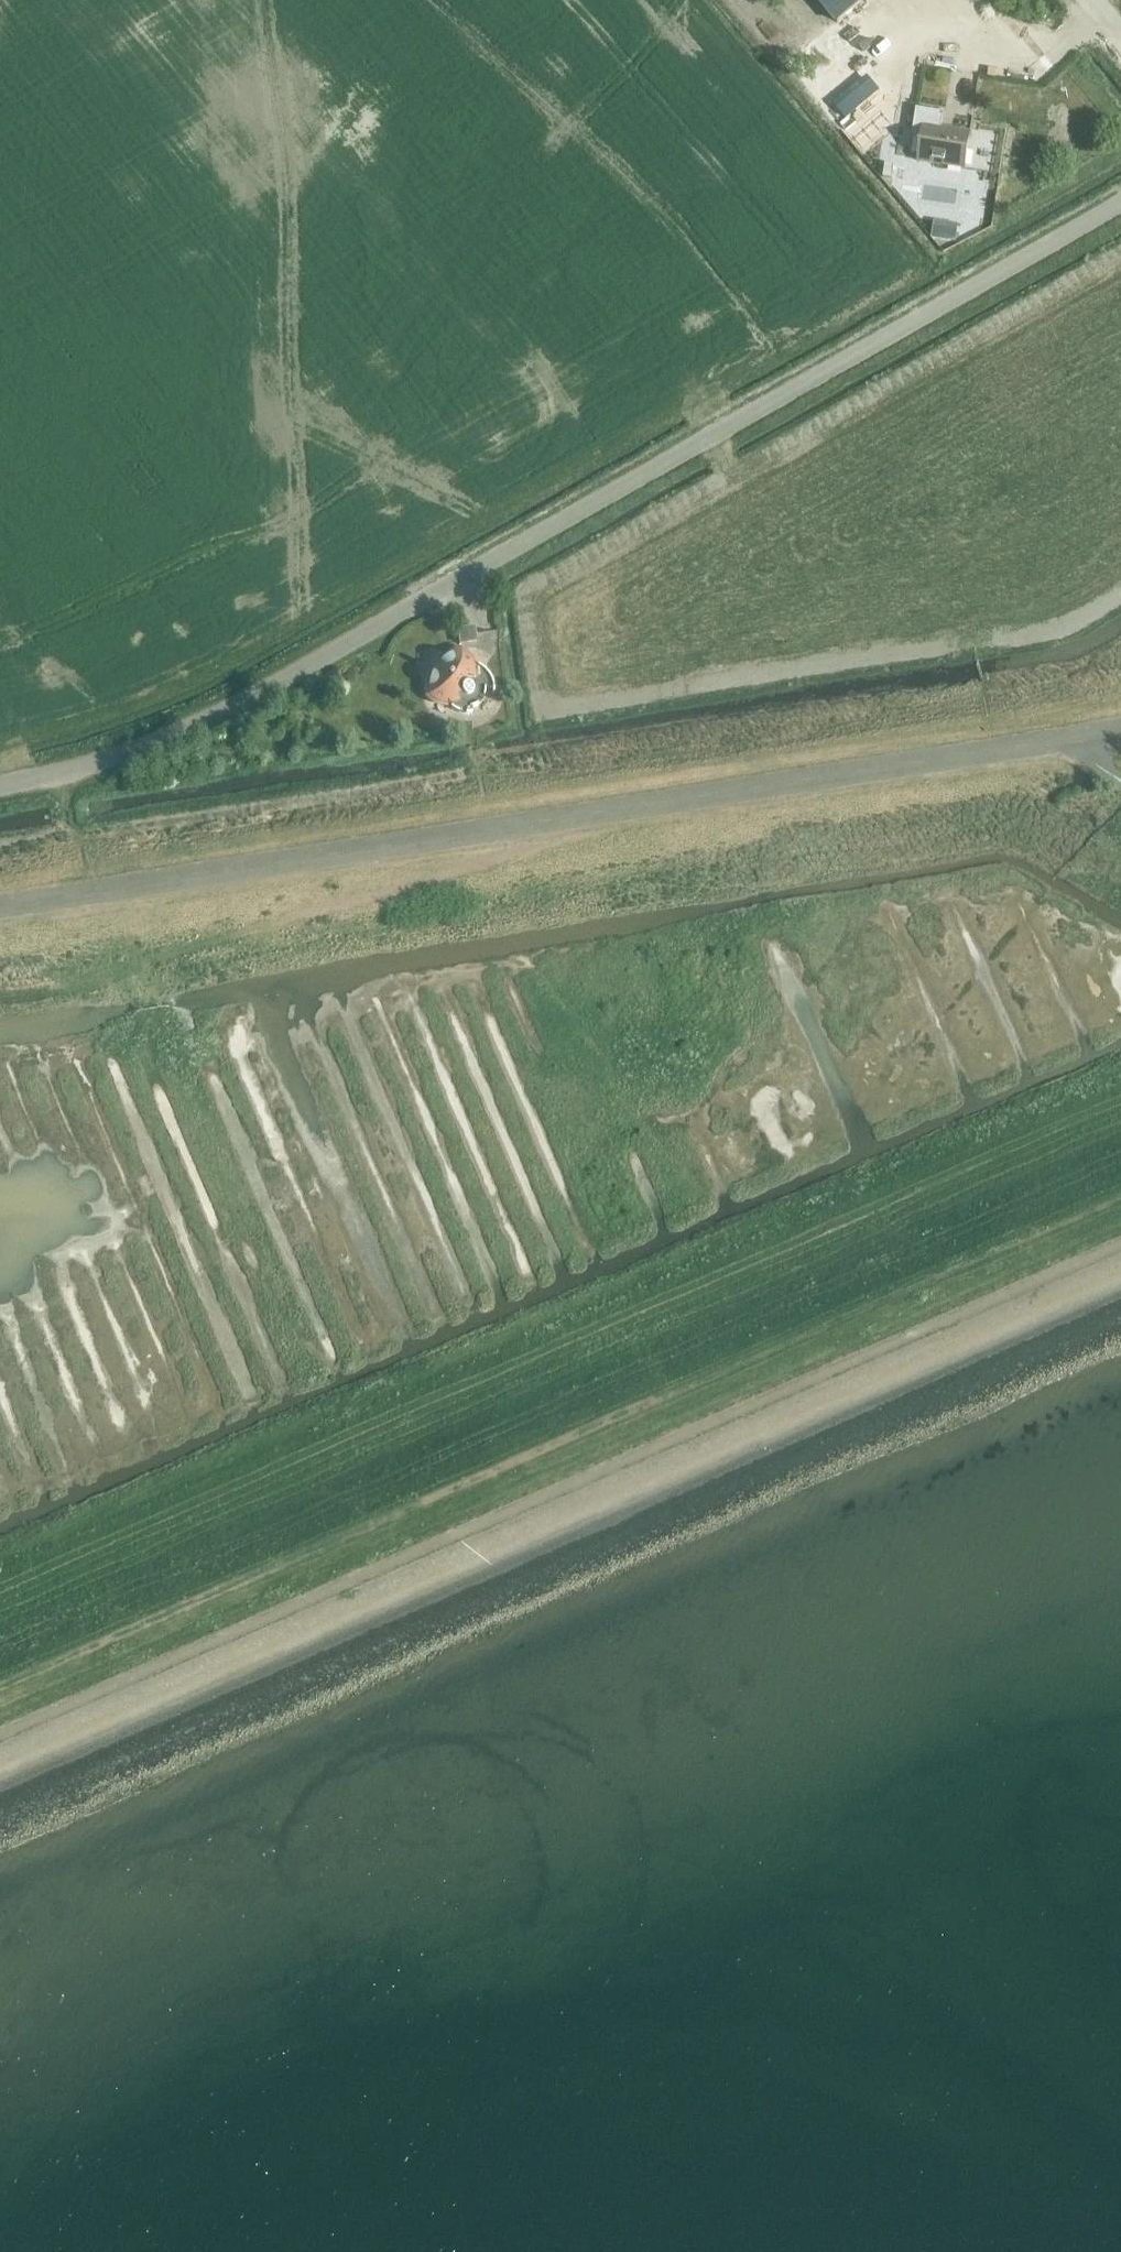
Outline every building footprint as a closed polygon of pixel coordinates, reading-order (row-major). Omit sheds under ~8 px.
[(864,0),(818,0),(837,22),(864,0)] [(919,161),(965,169),(971,133),(942,129),(944,113),(917,108),(914,126),(924,127),(919,161)] [(457,629),(459,643),(476,640),(474,626),(457,629)] [(429,685),(429,697),(430,700),(434,704),(437,706),(441,708),(449,709),(451,711),(452,713),(458,716),(463,717),(472,717),(474,716),(473,711),(476,710),(477,709),(483,706),(486,703),(487,700),(487,696),(487,692),(495,690),(495,689),(495,686),(493,682),(491,677),(488,672),(483,669),(479,667),(477,666),(472,658),(463,653),(458,654),(448,658),(440,664),(431,677),(429,685)]
